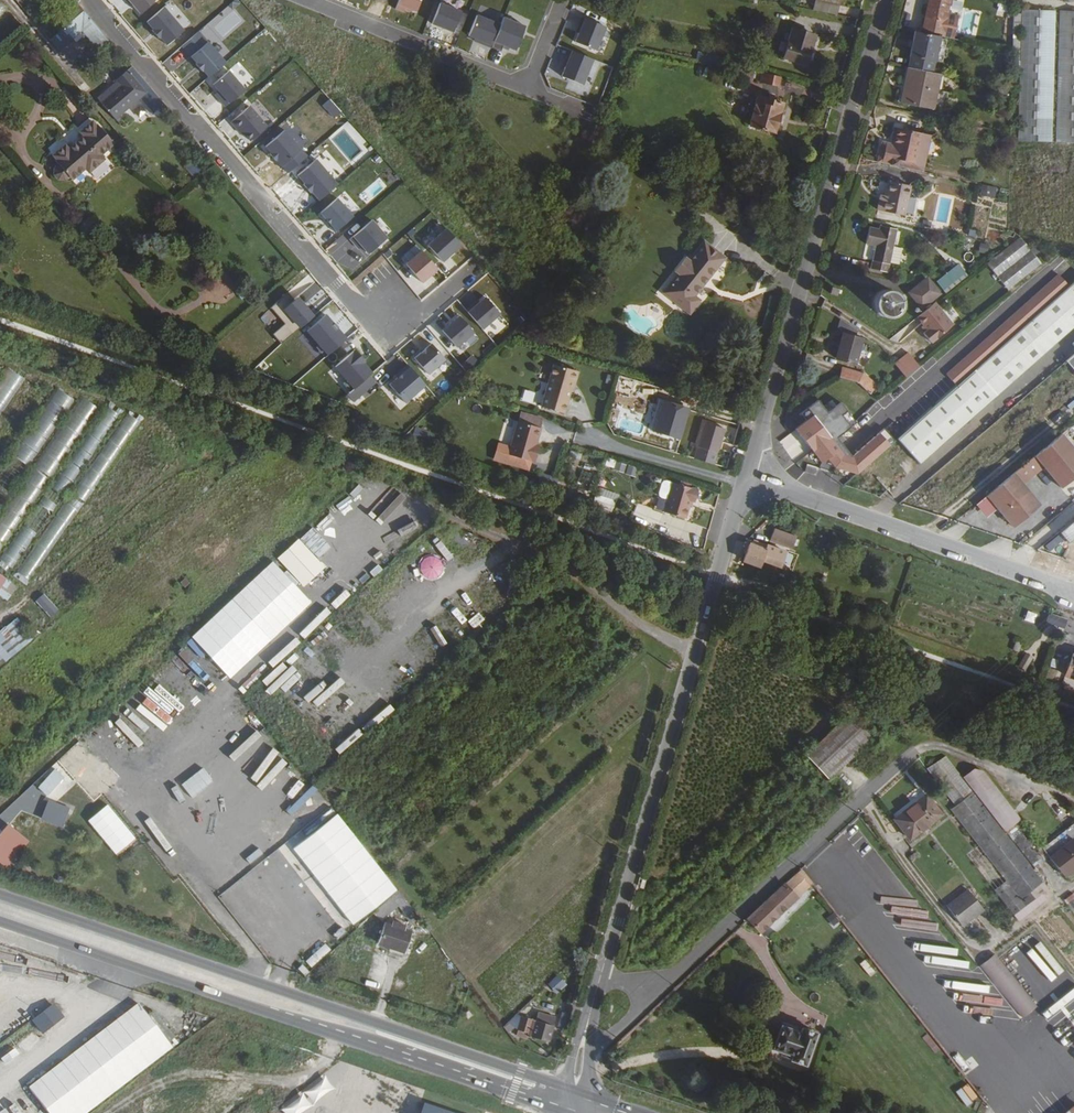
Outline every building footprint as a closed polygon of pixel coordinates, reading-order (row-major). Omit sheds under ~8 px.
[(147,0),(130,0),(137,8),(147,0)] [(397,8),(405,11),(406,7),(417,11),(421,0),(400,0),(397,8)] [(841,0),(817,0),(815,11),(837,15),(841,0)] [(921,28),(942,32),(950,0),(928,0),(921,28)] [(997,9),(1011,12),(1013,5),(999,1),(997,9)] [(462,11),(441,2),(433,23),(454,31),(462,11)] [(184,29),(165,6),(148,21),(154,28),(153,29),(160,37),(161,36),(168,44),(184,29)] [(1022,8),(1021,52),(1020,71),(1018,139),(1051,140),(1055,9),(1022,8)] [(1073,141),(1073,10),(1061,9),(1057,140),(1073,141)] [(86,10),(80,16),(65,29),(75,40),(85,31),(96,22),(86,10)] [(499,23),(478,15),(470,35),(476,37),(475,40),(490,46),(499,23)] [(492,47),(502,51),(504,45),(516,50),(526,25),(504,17),(492,47)] [(606,26),(583,17),(580,25),(582,26),(580,32),(576,41),(597,50),(606,26)] [(106,34),(96,22),(85,31),(96,43),(101,38),(106,34)] [(817,35),(793,28),(789,43),(810,47),(810,45),(813,45),(817,35)] [(908,67),(931,71),(939,35),(914,29),(909,55),(910,55),(907,67),(908,67)] [(210,76),(227,62),(200,31),(183,45),(198,63),(197,64),(203,70),(204,69),(210,76)] [(112,41),(106,34),(101,38),(107,45),(112,41)] [(805,63),(810,47),(789,43),(784,56),(805,63)] [(594,59),(570,49),(563,65),(566,67),(563,75),(583,84),(594,59)] [(698,51),(697,59),(715,62),(716,54),(698,51)] [(1012,71),(1020,71),(1021,52),(1019,52),(1013,52),(1012,71)] [(148,94),(154,89),(135,66),(120,80),(124,85),(105,102),(120,119),(148,94)] [(935,72),(931,71),(908,67),(900,102),(931,108),(935,88),(931,88),(935,72)] [(246,89),(230,70),(214,84),(220,90),(224,95),(220,99),(226,106),(246,89)] [(781,87),(784,78),(766,74),(764,83),(781,87)] [(124,85),(120,80),(100,97),(105,102),(124,85)] [(160,96),(154,89),(148,94),(154,101),(160,96)] [(224,95),(220,90),(216,94),(220,99),(224,95)] [(785,104),(761,96),(752,126),(776,134),(785,104)] [(252,140),(268,126),(251,105),(233,121),(239,129),(241,128),(245,133),(252,140)] [(116,144),(98,123),(97,124),(94,120),(80,131),(83,135),(70,146),(66,142),(52,154),(57,159),(58,161),(53,166),(52,173),(57,178),(64,179),(69,175),(73,179),(85,169),(90,173),(106,159),(103,155),(116,144)] [(970,134),(979,136),(982,127),(972,125),(970,134)] [(931,133),(896,126),(893,142),(897,143),(896,149),(894,157),(924,164),(931,133)] [(306,157),(284,131),(265,147),(270,154),(269,155),(275,161),(276,160),(287,173),(306,157)] [(929,154),(937,156),(939,141),(932,139),(929,154)] [(1020,194),(1073,197),(1073,147),(1022,145),(1020,194)] [(320,200),(339,183),(317,158),(299,175),(306,183),(305,184),(312,192),(313,191),(320,200)] [(192,161),(185,166),(192,177),(200,172),(192,161)] [(911,185),(889,180),(886,195),(885,200),(879,199),(877,208),(904,215),(911,185)] [(993,186),(983,183),(982,192),(991,194),(993,186)] [(338,198),(322,212),(331,223),(330,224),(336,231),(354,216),(338,198)] [(370,253),(388,237),(373,219),(352,238),(358,245),(361,242),(364,245),(370,253)] [(866,240),(875,243),(869,266),(887,270),(889,260),(893,243),(897,227),(879,222),(878,226),(870,224),(866,240)] [(463,244),(448,227),(430,244),(444,260),(463,244)] [(986,264),(1007,291),(1040,264),(1019,237),(986,264)] [(686,257),(681,263),(715,290),(734,265),(704,242),(690,260),(686,257)] [(898,262),(902,245),(893,243),(889,260),(898,262)] [(439,268),(423,249),(408,263),(423,281),(439,268)] [(966,270),(959,262),(937,278),(944,287),(966,270)] [(715,290),(681,263),(675,270),(680,274),(665,293),(696,316),(715,290)] [(927,276),(910,290),(921,305),(939,291),(927,276)] [(428,292),(439,286),(434,277),(423,282),(428,292)] [(896,439),(918,464),(1073,325),(1073,280),(896,439)] [(873,294),(871,297),(871,300),(871,303),(872,306),(873,309),(876,312),(878,314),(881,315),(885,316),(888,316),(891,315),(894,313),(897,311),(898,308),(900,305),(900,302),(900,299),(899,296),(898,293),(896,290),(893,288),(890,287),(887,286),(883,286),(880,287),(877,289),(875,291),(873,294)] [(283,342),(312,317),(309,313),(312,311),(299,296),(296,298),(290,291),(273,306),(288,323),(275,334),(283,342)] [(468,310),(484,328),(501,313),(487,296),(481,301),(476,306),(475,304),(468,310)] [(951,323),(934,301),(916,315),(922,323),(926,328),(924,329),(922,331),(929,340),(951,323)] [(475,331),(461,315),(444,330),(458,346),(475,331)] [(862,336),(855,334),(857,329),(840,317),(836,324),(843,329),(835,356),(854,362),(862,336)] [(446,359),(433,343),(427,348),(427,349),(424,353),(423,352),(416,358),(429,374),(446,359)] [(909,351),(895,363),(907,378),(921,366),(909,351)] [(427,384),(409,363),(403,369),(405,372),(399,377),(391,384),(407,402),(427,384)] [(567,405),(573,383),(575,376),(578,373),(577,370),(554,364),(544,398),(567,405)] [(24,378),(6,365),(0,374),(0,413),(24,378)] [(844,366),(841,374),(857,379),(860,371),(844,366)] [(871,391),(857,379),(841,374),(833,388),(845,395),(848,390),(861,400),(871,391)] [(355,400),(377,382),(371,375),(350,393),(355,400)] [(538,386),(527,383),(524,392),(535,396),(538,386)] [(31,466),(73,397),(57,387),(14,456),(31,466)] [(0,521),(0,555),(95,405),(80,395),(0,521)] [(677,399),(663,395),(654,428),(681,435),(690,403),(682,400),(683,397),(678,396),(677,399)] [(854,422),(850,419),(857,413),(845,398),(838,404),(833,398),(795,428),(812,450),(820,444),(847,421),(850,424),(854,422)] [(850,424),(847,421),(820,444),(825,450),(835,442),(834,441),(843,434),(844,435),(862,421),(857,413),(850,419),(854,422),(850,424)] [(529,414),(527,423),(541,427),(543,419),(529,414)] [(725,425),(706,420),(694,457),(714,463),(725,425)] [(527,423),(519,421),(508,458),(535,465),(540,445),(538,444),(542,427),(541,427),(527,423)] [(442,426),(434,423),(432,429),(440,432),(442,426)] [(429,440),(431,431),(415,428),(413,437),(429,440)] [(986,495),(997,508),(1012,527),(1039,505),(1021,484),(1042,466),(1060,488),(1073,476),(1073,451),(1060,434),(986,495)] [(13,568),(82,467),(70,459),(1,560),(13,568)] [(614,469),(624,472),(626,464),(616,461),(614,469)] [(637,476),(638,466),(628,465),(626,474),(637,476)] [(697,501),(700,489),(675,482),(666,511),(687,517),(692,500),(697,501)] [(600,487),(594,506),(613,512),(619,493),(600,487)] [(997,508),(986,495),(975,504),(986,517),(997,508)] [(1073,520),(1036,550),(1043,553),(1051,548),(1064,538),(1065,539),(1073,531),(1073,521),(1073,520)] [(793,544),(798,531),(778,525),(774,537),(793,544)] [(771,537),(758,532),(756,538),(769,542),(771,537)] [(746,558),(763,565),(769,542),(756,538),(756,542),(751,541),(746,558)] [(21,581),(0,568),(0,596),(8,601),(21,581)] [(509,582),(494,594),(501,603),(516,591),(509,582)] [(386,591),(375,602),(380,607),(391,596),(386,591)] [(51,617),(59,609),(44,593),(35,601),(51,617)] [(454,618),(468,606),(463,600),(449,612),(454,618)] [(1025,621),(1035,624),(1038,614),(1029,610),(1025,621)] [(41,633),(29,619),(23,624),(17,616),(0,631),(0,667),(41,633)] [(444,644),(429,627),(421,634),(437,651),(444,644)] [(208,656),(202,659),(210,672),(216,668),(208,656)] [(128,748),(133,744),(113,714),(107,717),(128,748)] [(878,737),(854,714),(808,762),(832,785),(878,737)] [(948,754),(930,767),(959,805),(975,792),(964,777),(948,754)] [(298,763),(292,766),(299,780),(305,777),(298,763)] [(969,772),(1010,825),(1021,817),(985,769),(976,767),(969,772)] [(45,794),(62,776),(55,769),(38,787),(45,794)] [(969,772),(964,777),(975,792),(1004,830),(1007,828),(1010,825),(969,772)] [(929,792),(898,816),(913,836),(944,813),(929,792)] [(975,792),(959,805),(952,809),(966,827),(1023,899),(1045,883),(1004,830),(975,792)] [(67,806),(48,800),(41,820),(60,826),(67,806)] [(287,835),(354,922),(398,888),(330,801),(287,835)] [(1044,847),(1021,817),(1010,825),(1041,864),(1052,857),(1044,847)] [(25,834),(32,835),(35,823),(28,821),(25,834)] [(1041,864),(1010,825),(1007,828),(1037,867),(1041,864)] [(1044,847),(1052,857),(1066,877),(1073,871),(1073,825),(1044,847)] [(1027,904),(1023,899),(966,827),(955,836),(1015,913),(1027,904)] [(811,885),(815,882),(803,868),(797,874),(800,879),(804,875),(811,885)] [(800,879),(797,874),(787,884),(795,893),(797,891),(801,895),(811,885),(804,875),(800,879)] [(1050,889),(1045,883),(1023,899),(1027,904),(1042,894),(1050,889)] [(797,891),(795,893),(787,884),(750,918),(762,931),(801,895),(797,891)] [(970,888),(948,905),(963,924),(985,908),(970,888)] [(401,889),(394,895),(402,906),(409,914),(416,909),(401,889)] [(1033,912),(1049,899),(1042,894),(1027,904),(1033,912)] [(402,906),(394,895),(376,912),(384,919),(402,906)] [(1033,912),(1027,904),(1015,913),(1020,921),(1033,912)] [(394,922),(393,925),(388,923),(381,942),(406,952),(414,931),(405,928),(406,925),(394,922)] [(324,941),(305,958),(312,967),(331,950),(324,941)] [(995,954),(980,966),(1022,1019),(1038,1007),(995,954)] [(861,964),(869,975),(875,971),(866,960),(861,964)] [(566,982),(558,975),(551,982),(558,989),(566,982)] [(1073,1012),(1073,989),(1049,1008),(1060,1022),(1073,1012)] [(31,1021),(47,1042),(69,1025),(53,1004),(31,1021)] [(27,1084),(48,1112),(86,1112),(175,1050),(169,1041),(174,1037),(155,1010),(148,1015),(140,1005),(27,1084)] [(23,1023),(32,1015),(28,1010),(19,1017),(23,1023)] [(564,1034),(571,1012),(566,1010),(565,1010),(559,1032),(564,1034)] [(521,1022),(524,1013),(519,1011),(511,1018),(521,1022)] [(549,1012),(546,1019),(532,1015),(524,1013),(521,1022),(518,1032),(528,1035),(529,1033),(551,1040),(559,1015),(549,1012)] [(518,1025),(513,1020),(508,1024),(513,1029),(518,1025)] [(794,1057),(794,1059),(809,1064),(819,1030),(804,1025),(803,1029),(784,1022),(776,1047),(784,1050),(784,1053),(794,1057)] [(970,1084),(957,1090),(964,1106),(977,1100),(970,1084)] [(24,1092),(17,1095),(21,1103),(10,1108),(7,1102),(0,1106),(0,1112),(34,1112),(24,1092)] [(422,1105),(419,1112),(446,1112),(422,1105)]
